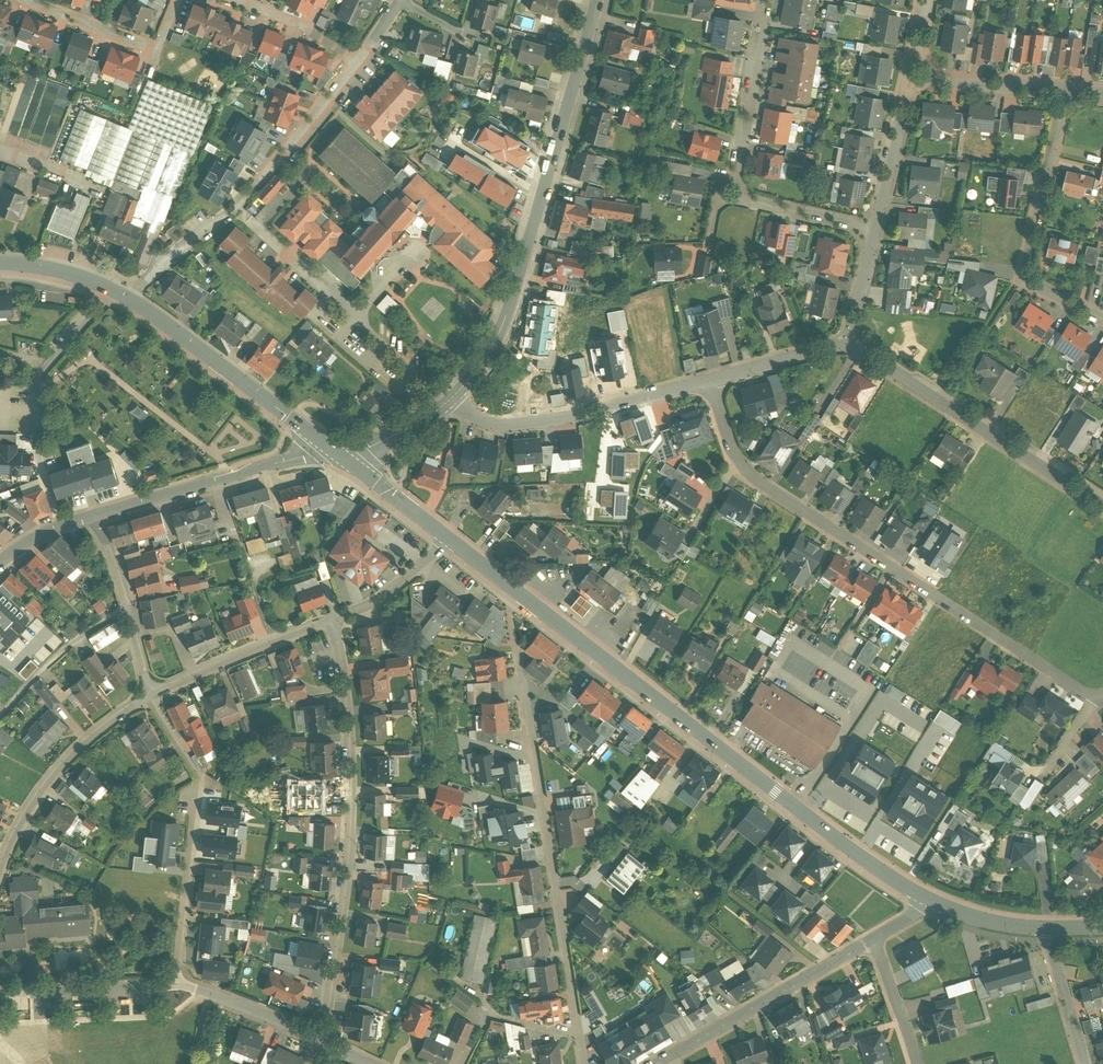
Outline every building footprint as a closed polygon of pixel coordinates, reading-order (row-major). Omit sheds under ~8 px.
[(57,1),(83,9),(85,0),(57,0),(57,1)] [(129,0),(126,0),(117,26),(144,36),(154,9),(129,0)] [(281,4),(305,13),(310,6),(323,13),(329,0),(283,0),(281,4)] [(332,21),(354,30),(362,10),(373,14),(378,0),(341,0),(332,21)] [(480,0),(474,0),(466,25),(491,33),(499,4),(480,0)] [(555,0),(527,0),(523,13),(552,20),(556,0),(555,0)] [(780,11),(816,18),(819,4),(797,0),(782,0),(780,11)] [(939,7),(964,12),(966,0),(940,0),(939,7)] [(840,13),(870,18),(872,6),(843,1),(840,13)] [(714,6),(691,3),(688,19),(709,22),(710,17),(712,17),(714,6)] [(0,4),(0,30),(2,31),(12,8),(0,4)] [(219,15),(190,4),(181,29),(210,40),(218,19),(219,15)] [(824,18),(838,20),(841,6),(827,4),(824,18)] [(780,11),(778,24),(814,31),(816,18),(780,11)] [(38,19),(22,13),(13,38),(29,45),(38,19)] [(899,17),(877,13),(877,14),(878,14),(876,28),(875,28),(873,38),(894,42),(896,31),(895,31),(897,25),(899,17)] [(962,24),(963,16),(954,14),(953,23),(962,24)] [(325,29),(329,20),(318,15),(314,25),(325,29)] [(712,17),(710,17),(709,22),(705,46),(736,51),(741,21),(712,17)] [(210,40),(209,44),(242,56),(251,31),(218,19),(210,40)] [(40,20),(30,46),(46,52),(56,25),(40,20)] [(834,49),(837,23),(825,21),(822,47),(834,49)] [(968,26),(947,23),(942,49),(964,52),(968,26)] [(427,28),(410,24),(402,50),(437,60),(443,40),(426,37),(427,28)] [(635,36),(604,30),(598,53),(626,60),(628,50),(650,56),(656,31),(638,27),(635,36)] [(284,36),(262,28),(255,51),(277,58),(284,36)] [(996,33),(986,31),(982,57),(992,58),(994,61),(998,61),(1001,60),(1002,60),(1005,44),(1006,38),(996,36),(996,33)] [(168,42),(179,45),(181,35),(171,32),(168,42)] [(62,55),(75,60),(70,72),(89,81),(96,62),(86,58),(92,41),(70,33),(62,55)] [(1020,34),(1016,60),(1028,62),(1028,60),(1031,36),(1020,34)] [(1044,36),(1031,34),(1031,36),(1028,60),(1040,62),(1044,36)] [(545,44),(519,37),(512,61),(538,69),(545,44)] [(819,44),(777,37),(775,47),(786,49),(785,54),(775,52),(773,62),(782,64),(781,73),(771,72),(769,83),(780,85),(780,89),(768,87),(765,104),(784,108),(785,102),(808,106),(819,44)] [(1092,37),(1085,71),(1102,74),(1102,40),(1092,37)] [(1065,64),(1068,40),(1057,38),(1053,62),(1060,63),(1060,65),(1064,66),(1065,64)] [(1069,38),(1068,40),(1065,64),(1069,64),(1070,62),(1077,63),(1081,40),(1069,38)] [(310,47),(293,42),(284,68),(300,73),(310,47)] [(123,52),(108,47),(98,73),(113,78),(123,52)] [(327,53),(311,47),(301,73),(319,79),(327,53)] [(478,53),(456,49),(450,74),(471,80),(478,53)] [(138,58),(123,52),(113,78),(128,84),(138,58)] [(259,54),(258,60),(270,63),(271,57),(259,54)] [(733,61),(705,55),(694,105),(725,110),(733,61)] [(891,60),(867,55),(866,64),(865,64),(864,66),(868,67),(866,80),(887,84),(887,83),(886,83),(888,69),(889,69),(891,60)] [(630,74),(598,68),(593,89),(625,97),(630,74)] [(419,96),(393,72),(366,102),(362,98),(352,108),(356,111),(350,118),(377,143),(419,96)] [(546,88),(549,81),(535,76),(532,84),(546,88)] [(127,129),(79,109),(58,161),(139,194),(142,188),(174,200),(212,107),(147,80),(127,129)] [(301,97),(273,87),(267,104),(294,113),(301,97)] [(546,99),(502,88),(498,108),(522,113),(520,122),(540,127),(546,99)] [(884,100),(860,96),(857,113),(861,113),(860,123),(879,126),(884,100)] [(921,103),(917,139),(938,141),(939,130),(951,131),(954,107),(921,103)] [(998,106),(967,103),(964,135),(995,138),(998,106)] [(294,114),(265,105),(260,121),(288,131),(294,114)] [(613,112),(589,106),(579,144),(602,151),(613,112)] [(1046,111),(1012,107),(1008,135),(1042,139),(1046,111)] [(790,110),(790,116),(789,120),(804,123),(806,113),(790,110)] [(628,111),(628,112),(621,111),(618,124),(639,128),(642,114),(628,111)] [(790,116),(765,112),(759,141),(784,145),(789,120),(790,116)] [(369,201),(393,173),(342,129),(318,157),(369,201)] [(721,140),(690,133),(685,158),(715,165),(721,140)] [(846,149),(870,153),(872,138),(847,134),(845,149),(846,149)] [(530,147),(493,135),(487,153),(504,158),(502,164),(522,171),(530,147)] [(204,149),(213,153),(215,147),(206,144),(204,149)] [(867,169),(870,153),(846,149),(843,165),(867,169)] [(607,159),(575,150),(568,177),(598,186),(607,159)] [(780,164),(802,167),(804,156),(782,152),(781,159),(780,164)] [(781,159),(759,155),(755,175),(778,179),(780,164),(781,159)] [(213,160),(194,194),(219,209),(238,175),(213,160)] [(946,162),(926,160),(925,168),(939,170),(945,170),(946,162)] [(957,180),(967,180),(967,162),(958,162),(957,180)] [(925,168),(910,167),(907,199),(923,201),(924,192),(937,193),(939,170),(925,168)] [(463,188),(472,174),(462,168),(454,182),(463,188)] [(1089,176),(1064,171),(1059,192),(1085,199),(1089,176)] [(496,248),(413,173),(353,240),(336,259),(356,276),(417,208),(444,232),(431,248),(475,287),(493,267),(485,260),(496,248)] [(705,180),(671,175),(667,203),(701,209),(705,180)] [(58,184),(39,178),(35,191),(53,198),(58,184)] [(281,185),(273,178),(255,198),(263,205),(281,185)] [(515,185),(496,178),(493,186),(484,182),(479,191),(490,197),(489,201),(507,207),(515,185)] [(1017,179),(1001,178),(998,204),(1014,206),(1017,179)] [(865,185),(840,179),(835,204),(860,209),(865,185)] [(0,186),(0,218),(17,224),(29,198),(0,186)] [(136,203),(109,193),(101,215),(141,230),(132,253),(128,263),(130,264),(146,270),(172,200),(142,188),(136,203)] [(306,191),(274,226),(348,293),(359,282),(335,260),(353,240),(321,213),(325,208),(306,191)] [(68,209),(54,203),(45,228),(73,238),(89,198),(74,192),(68,209)] [(587,209),(553,201),(546,229),(566,234),(569,222),(583,226),(587,209)] [(638,218),(647,219),(649,204),(640,202),(638,218)] [(931,216),(896,212),(892,241),(905,242),(904,248),(928,251),(931,216)] [(101,215),(92,238),(132,253),(141,230),(101,215)] [(787,226),(766,222),(762,246),(772,249),(771,254),(791,258),(794,238),(785,237),(787,226)] [(178,224),(166,229),(171,240),(183,234),(178,224)] [(225,256),(220,261),(283,316),(286,311),(298,319),(315,300),(245,244),(248,240),(231,226),(214,245),(225,256)] [(850,244),(815,236),(807,269),(842,278),(850,244)] [(1079,243),(1047,238),(1042,259),(1075,266),(1079,243)] [(682,244),(651,243),(651,277),(682,277),(682,244)] [(600,257),(612,256),(611,245),(600,246),(600,257)] [(921,257),(889,254),(886,287),(908,290),(909,276),(919,277),(921,257)] [(585,263),(545,255),(541,279),(562,283),(564,274),(582,278),(585,263)] [(702,256),(700,274),(709,275),(711,256),(702,256)] [(1098,260),(1093,274),(1102,276),(1102,261),(1098,260)] [(995,277),(967,270),(961,290),(979,295),(977,303),(988,306),(995,277)] [(155,294),(170,304),(186,283),(173,273),(155,294)] [(815,277),(797,273),(795,281),(813,285),(815,277)] [(762,286),(765,293),(779,287),(777,280),(762,286)] [(170,304),(184,315),(199,293),(186,283),(170,304)] [(836,290),(813,285),(807,313),(830,318),(836,290)] [(385,294),(374,306),(386,317),(397,305),(385,294)] [(4,297),(4,298),(0,299),(0,316),(13,315),(11,297),(4,297)] [(939,302),(937,311),(953,314),(954,305),(939,302)] [(1029,302),(1012,327),(1037,344),(1054,318),(1029,302)] [(717,307),(693,314),(705,356),(729,350),(717,307)] [(774,311),(763,315),(769,333),(790,325),(783,308),(774,311)] [(224,313),(209,331),(231,348),(247,330),(224,313)] [(1093,335),(1067,322),(1051,348),(1076,363),(1093,335)] [(245,335),(254,341),(262,329),(254,323),(245,335)] [(310,330),(294,345),(317,367),(333,352),(310,330)] [(1098,381),(1102,372),(1102,343),(1085,373),(1098,381)] [(256,344),(242,363),(266,381),(280,361),(256,344)] [(683,372),(694,371),(692,358),(681,360),(683,372)] [(1014,377),(984,358),(975,371),(985,377),(978,388),(999,401),(1010,382),(1014,377)] [(327,380),(333,372),(325,367),(320,375),(327,380)] [(1018,370),(1014,377),(1010,382),(1020,389),(1028,377),(1018,370)] [(767,378),(768,384),(775,409),(786,407),(778,375),(767,378)] [(872,386),(856,376),(839,402),(856,412),(872,386)] [(768,384),(740,391),(746,420),(775,414),(775,409),(768,384)] [(370,392),(359,402),(372,416),(383,407),(370,392)] [(851,418),(846,427),(853,431),(862,416),(856,412),(839,402),(832,398),(823,413),(829,417),(835,408),(851,418)] [(133,406),(130,415),(141,419),(145,410),(133,406)] [(684,419),(670,425),(676,443),(697,436),(699,442),(711,438),(703,414),(699,415),(696,409),(695,409),(696,411),(684,415),(683,413),(682,414),(684,419)] [(1100,422),(1077,409),(1055,442),(1078,458),(1100,422)] [(639,416),(618,424),(625,441),(645,434),(639,416)] [(818,420),(813,416),(802,431),(808,435),(818,420)] [(795,441),(775,429),(754,462),(774,474),(795,441)] [(579,435),(561,437),(562,458),(581,456),(581,448),(582,447),(581,439),(580,438),(579,435)] [(965,448),(945,436),(932,457),(952,469),(965,448)] [(537,439),(513,440),(514,460),(538,458),(537,439)] [(0,442),(0,475),(27,478),(30,456),(12,455),(13,442),(0,442)] [(69,467),(46,475),(53,500),(90,488),(92,495),(115,488),(107,461),(94,465),(88,444),(64,451),(69,467)] [(497,447),(480,444),(480,445),(479,448),(480,448),(476,468),(477,469),(492,471),(497,447)] [(479,448),(464,445),(459,470),(476,473),(477,469),(476,468),(480,448),(479,448)] [(973,453),(965,448),(952,469),(960,474),(973,453)] [(609,477),(623,478),(623,467),(638,468),(639,451),(610,451),(609,477)] [(581,469),(581,459),(571,459),(571,469),(581,469)] [(817,474),(798,462),(786,481),(805,493),(817,474)] [(444,471),(424,464),(417,481),(438,489),(444,471)] [(147,481),(159,474),(156,468),(144,476),(147,481)] [(333,503),(325,475),(301,483),(307,504),(309,510),(333,503)] [(861,475),(851,490),(858,495),(868,480),(861,475)] [(701,497),(672,480),(660,500),(678,511),(676,515),(687,522),(701,497)] [(851,495),(831,482),(818,501),(839,514),(851,495)] [(307,504),(301,483),(272,491),(278,513),(307,504)] [(41,487),(16,496),(27,524),(52,514),(41,487)] [(527,499),(539,498),(538,489),(526,489),(527,499)] [(265,490),(231,499),(236,520),(253,515),(260,541),(277,536),(265,490)] [(491,523),(510,500),(498,490),(488,503),(484,499),(475,510),(491,523)] [(609,517),(626,518),(627,491),(599,490),(599,505),(610,505),(609,517)] [(752,504),(730,491),(717,513),(724,517),(726,513),(742,522),(743,520),(752,504)] [(882,513),(861,500),(847,522),(868,535),(882,513)] [(384,515),(365,501),(351,521),(354,522),(364,530),(370,534),(376,526),(384,515)] [(209,502),(167,515),(178,549),(220,536),(209,502)] [(761,509),(752,504),(743,520),(752,524),(761,509)] [(158,511),(126,520),(132,542),(151,537),(154,546),(168,542),(158,511)] [(930,518),(924,513),(914,527),(920,531),(930,518)] [(914,533),(893,519),(879,540),(900,554),(914,533)] [(680,536),(656,521),(642,544),(665,559),(669,553),(676,542),(680,536)] [(126,522),(108,528),(116,546),(132,542),(126,522)] [(361,534),(364,530),(354,522),(347,532),(357,539),(361,534)] [(1,545),(13,533),(0,523),(0,544),(1,545)] [(939,566),(944,569),(945,567),(962,541),(937,524),(920,550),(919,553),(923,555),(928,558),(926,561),(933,566),(935,563),(939,566)] [(538,540),(521,528),(512,542),(528,553),(538,540)] [(369,584),(386,560),(375,552),(357,539),(347,532),(343,529),(326,553),(336,560),(330,569),(354,587),(361,578),(369,584)] [(547,529),(535,546),(553,559),(565,542),(547,529)] [(820,549),(799,536),(785,559),(792,563),(784,576),(798,585),(800,582),(805,573),(820,549)] [(52,540),(40,553),(64,577),(77,564),(52,540)] [(93,541),(87,543),(93,555),(98,552),(93,541)] [(687,549),(676,542),(669,553),(680,560),(687,549)] [(923,555),(919,553),(920,550),(914,547),(910,553),(920,560),(923,555)] [(156,551),(120,560),(131,600),(167,591),(156,551)] [(559,563),(587,563),(587,552),(559,552),(559,563)] [(840,590),(850,575),(845,571),(848,565),(832,555),(819,577),(840,590)] [(52,576),(31,556),(16,571),(37,591),(52,576)] [(944,569),(939,566),(936,571),(946,577),(950,570),(945,567),(944,569)] [(592,567),(574,590),(578,593),(566,609),(579,619),(592,603),(605,613),(622,592),(592,567)] [(9,570),(0,580),(0,588),(16,602),(29,587),(9,570)] [(812,577),(805,573),(800,582),(806,586),(812,577)] [(850,575),(840,590),(861,603),(874,583),(858,573),(855,578),(850,575)] [(208,588),(207,581),(197,582),(196,575),(175,577),(177,592),(208,588)] [(639,579),(635,586),(646,592),(650,585),(639,579)] [(318,585),(290,595),(297,615),(326,605),(318,585)] [(467,605),(441,585),(425,607),(451,626),(467,605)] [(702,595),(685,586),(676,603),(692,612),(702,595)] [(13,604),(0,589),(0,616),(13,604)] [(871,613),(889,624),(903,602),(886,591),(871,613)] [(651,614),(657,601),(647,595),(640,609),(651,614)] [(161,596),(135,602),(141,629),(167,624),(161,596)] [(237,614),(220,620),(228,644),(251,636),(245,620),(256,616),(249,596),(233,602),(237,614)] [(23,609),(37,613),(40,602),(26,597),(23,609)] [(91,604),(96,613),(104,609),(98,600),(91,604)] [(743,618),(753,622),(760,605),(751,600),(743,618)] [(487,613),(471,602),(456,621),(472,633),(487,613)] [(920,613),(903,602),(889,624),(906,635),(910,628),(920,613)] [(410,620),(423,620),(423,604),(410,604),(410,620)] [(30,629),(11,607),(0,617),(0,641),(7,649),(30,629)] [(504,615),(492,607),(474,631),(494,646),(507,632),(501,628),(505,623),(500,618),(504,615)] [(184,612),(167,619),(173,631),(189,624),(184,612)] [(400,612),(381,615),(384,627),(402,624),(400,612)] [(680,630),(659,618),(647,639),(668,651),(680,630)] [(730,620),(724,630),(732,634),(738,624),(730,620)] [(116,625),(91,641),(97,652),(122,637),(116,625)] [(209,625),(176,637),(186,661),(219,649),(209,625)] [(378,625),(358,628),(362,654),(382,650),(378,625)] [(770,646),(775,637),(759,628),(754,637),(770,646)] [(916,632),(910,628),(906,635),(901,643),(907,647),(916,632)] [(555,651),(535,634),(522,650),(531,658),(523,668),(540,682),(549,671),(543,666),(555,651)] [(714,652),(691,638),(677,659),(702,673),(714,652)] [(879,649),(868,642),(856,660),(867,668),(879,649)] [(93,648),(77,659),(105,698),(130,680),(115,659),(105,666),(93,648)] [(295,648),(277,655),(281,665),(283,670),(277,672),(280,681),(286,679),(296,675),(304,672),(295,648)] [(281,665),(277,655),(276,651),(268,654),(273,668),(281,665)] [(502,653),(470,657),(473,681),(506,678),(502,653)] [(764,659),(756,654),(749,667),(756,672),(764,659)] [(407,657),(386,660),(387,668),(388,674),(409,672),(407,657)] [(28,659),(16,672),(25,680),(37,666),(28,659)] [(744,675),(723,663),(713,680),(734,692),(744,675)] [(997,674),(984,665),(974,679),(969,687),(990,701),(1001,685),(1012,693),(1022,677),(1003,665),(997,674)] [(453,666),(451,675),(462,678),(465,670),(453,666)] [(387,668),(360,671),(362,688),(361,690),(362,696),(363,696),(363,699),(388,696),(386,675),(388,674),(387,668)] [(425,679),(424,668),(416,669),(417,679),(425,679)] [(243,669),(235,672),(246,699),(254,695),(243,669)] [(85,673),(65,689),(87,717),(107,702),(85,673)] [(9,677),(0,674),(0,683),(5,686),(9,677)] [(974,679),(965,674),(949,697),(958,703),(969,687),(974,679)] [(296,675),(286,679),(288,700),(307,698),(305,684),(300,685),(296,675)] [(41,679),(30,687),(50,711),(61,701),(41,679)] [(602,719),(617,701),(590,680),(576,698),(602,719)] [(810,761),(815,764),(839,727),(771,684),(769,687),(761,682),(750,699),(754,701),(741,722),(808,765),(810,761)] [(882,692),(897,702),(903,693),(888,683),(882,692)] [(227,688),(203,699),(213,721),(220,718),(237,710),(234,704),(227,688)] [(568,712),(576,701),(566,693),(558,704),(568,712)] [(1070,711),(1046,696),(1040,707),(1035,715),(1059,729),(1070,711)] [(173,728),(193,718),(183,697),(163,707),(173,728)] [(1035,715),(1040,707),(1024,697),(1014,712),(1031,722),(1035,715)] [(505,699),(476,701),(478,730),(508,727),(505,699)] [(237,710),(220,718),(224,725),(239,719),(238,717),(245,714),(246,713),(241,701),(234,704),(237,710)] [(407,703),(392,704),(393,714),(408,713),(407,703)] [(324,704),(302,707),(305,731),(327,728),(324,704)] [(636,739),(649,722),(629,706),(616,724),(636,739)] [(48,708),(19,739),(38,757),(67,726),(50,711),(48,708)] [(955,732),(960,720),(936,710),(931,721),(955,732)] [(559,712),(538,715),(541,737),(562,734),(559,712)] [(245,714),(238,717),(239,719),(246,733),(253,730),(245,714)] [(384,714),(365,715),(366,738),(386,737),(384,714)] [(144,716),(121,731),(139,757),(162,741),(144,716)] [(595,731),(578,717),(570,727),(590,744),(598,734),(595,731)] [(212,749),(198,718),(180,726),(194,757),(212,749)] [(604,739),(613,729),(604,721),(595,731),(598,734),(604,739)] [(13,737),(0,726),(0,753),(13,737)] [(682,748),(658,731),(645,748),(658,758),(646,775),(656,782),(682,748)] [(305,737),(290,738),(291,745),(306,745),(305,737)] [(938,745),(923,737),(904,769),(919,778),(938,745)] [(1084,748),(1102,767),(1102,745),(1102,747),(1094,739),(1084,748)] [(334,742),(311,743),(312,771),(335,770),(334,742)] [(999,769),(990,783),(1012,796),(1028,772),(1006,760),(1010,753),(993,742),(982,758),(999,769)] [(881,782),(894,762),(863,743),(851,764),(881,782)] [(406,747),(388,746),(388,754),(406,755),(406,747)] [(491,765),(489,751),(462,754),(463,769),(472,768),(474,780),(502,777),(501,764),(491,765)] [(387,753),(362,754),(362,781),(387,781),(387,753)] [(718,772),(695,755),(683,771),(691,777),(684,787),(697,797),(705,787),(706,788),(718,772)] [(504,792),(518,792),(517,759),(503,760),(504,792)] [(868,802),(881,782),(851,764),(846,761),(834,781),(838,784),(868,802)] [(82,764),(65,786),(88,803),(104,782),(82,764)] [(928,798),(942,808),(965,776),(950,766),(928,798)] [(1075,768),(1044,796),(1062,817),(1079,803),(1075,799),(1091,786),(1075,768)] [(638,807),(656,782),(646,775),(639,769),(620,793),(638,807)] [(337,780),(311,780),(311,808),(337,808),(337,780)] [(462,792),(440,785),(433,807),(439,809),(438,813),(447,816),(448,812),(455,814),(462,792)] [(603,795),(609,800),(606,803),(624,817),(630,809),(612,795),(616,790),(610,785),(603,795)] [(423,799),(423,787),(392,787),(392,798),(423,799)] [(929,826),(942,808),(928,798),(918,790),(905,808),(929,826)] [(385,793),(364,792),(363,817),(384,818),(385,793)] [(533,806),(534,796),(521,795),(520,805),(533,806)] [(571,799),(573,811),(588,809),(592,808),(590,796),(571,799)] [(54,799),(41,820),(62,835),(77,814),(54,799)] [(488,818),(491,818),(489,810),(490,810),(489,805),(478,806),(480,819),(488,818)] [(769,820),(749,805),(733,826),(753,841),(769,820)] [(237,810),(211,807),(208,831),(252,836),(254,824),(235,822),(237,810)] [(298,830),(305,830),(305,807),(301,807),(301,815),(285,815),(285,824),(298,824),(298,830)] [(490,810),(489,810),(491,818),(488,818),(490,833),(493,833),(494,839),(509,837),(510,843),(520,841),(524,841),(524,840),(523,835),(527,834),(525,822),(521,823),(519,811),(504,814),(503,808),(490,810)] [(573,811),(557,814),(562,848),(583,845),(581,829),(591,827),(588,809),(573,811)] [(178,824),(154,821),(151,847),(145,846),(144,860),(174,863),(178,824)] [(336,822),(311,821),(309,850),(335,851),(336,822)] [(802,841),(784,827),(771,844),(788,858),(802,841)] [(983,841),(962,827),(948,849),(969,863),(983,841)] [(388,833),(361,830),(359,846),(363,847),(362,857),(385,860),(388,833)] [(32,831),(20,853),(56,872),(68,850),(32,831)] [(1084,856),(1102,878),(1102,832),(1098,836),(1102,842),(1084,856)] [(524,841),(520,841),(521,849),(530,848),(529,839),(524,840),(524,841)] [(1036,846),(1016,843),(1013,862),(1028,865),(1033,861),(1036,846)] [(530,848),(521,849),(523,861),(537,859),(535,847),(530,848)] [(414,850),(414,862),(426,862),(426,850),(414,850)] [(625,850),(602,878),(619,891),(643,863),(625,850)] [(830,864),(812,850),(798,868),(816,882),(830,864)] [(1063,887),(1081,907),(1102,885),(1102,881),(1082,859),(1066,872),(1071,879),(1063,887)] [(332,863),(309,860),(306,890),(329,893),(332,863)] [(508,860),(498,861),(501,882),(520,879),(523,893),(541,890),(543,890),(539,866),(510,870),(508,860)] [(428,881),(429,863),(401,863),(401,867),(387,866),(387,878),(389,878),(389,889),(401,889),(401,887),(411,887),(411,881),(428,881)] [(196,868),(194,889),(229,893),(231,872),(196,868)] [(770,881),(753,868),(738,886),(755,900),(770,881)] [(8,878),(10,899),(13,898),(15,916),(2,917),(4,934),(0,934),(0,948),(24,946),(24,939),(86,934),(83,903),(31,907),(30,898),(37,897),(35,876),(8,878)] [(383,880),(359,877),(355,907),(379,910),(383,880)] [(804,888),(797,898),(810,908),(818,898),(804,888)] [(194,889),(191,910),(227,913),(229,893),(194,889)] [(543,902),(541,890),(523,893),(525,905),(543,902)] [(800,904),(783,890),(768,908),(785,922),(800,904)] [(286,906),(298,905),(298,895),(285,896),(286,906)] [(598,911),(580,897),(569,911),(578,918),(569,930),(589,946),(604,926),(592,917),(598,911)] [(327,905),(304,902),(300,930),(323,933),(327,905)] [(826,924),(812,912),(798,929),(808,938),(816,928),(836,945),(850,928),(833,915),(826,924)] [(496,919),(475,914),(460,979),(482,983),(496,919)] [(542,917),(518,921),(520,936),(530,935),(533,955),(545,953),(548,953),(542,917)] [(380,922),(356,918),(351,943),(376,947),(380,922)] [(408,923),(385,919),(383,937),(406,942),(408,923)] [(247,923),(220,920),(219,927),(224,928),(246,930),(247,923)] [(219,927),(200,925),(197,947),(221,951),(224,928),(219,927)] [(248,939),(264,940),(265,929),(249,928),(248,939)] [(765,933),(748,955),(778,977),(794,956),(765,933)] [(919,938),(894,952),(910,980),(935,967),(919,938)] [(321,947),(293,943),(290,965),(317,969),(321,947)] [(692,950),(679,950),(679,962),(692,962),(692,950)] [(545,953),(533,955),(505,959),(507,970),(535,966),(547,964),(545,953)] [(1027,953),(983,964),(990,995),(1034,984),(1027,953)] [(371,965),(350,963),(346,995),(377,999),(381,971),(401,974),(403,961),(372,957),(371,965)] [(738,958),(716,971),(734,1001),(756,989),(738,958)] [(228,963),(204,961),(203,976),(227,979),(228,963)] [(547,964),(535,966),(538,981),(528,982),(530,992),(557,988),(554,963),(547,964)] [(1083,988),(1088,1011),(1102,1007),(1102,967),(1096,969),(1100,984),(1083,988)] [(266,972),(258,993),(295,1006),(303,985),(266,972)] [(849,976),(832,985),(850,1015),(857,1011),(854,1005),(862,1000),(849,976)] [(693,979),(669,995),(687,1024),(712,1008),(693,979)] [(947,996),(974,991),(972,979),(944,984),(947,996)] [(833,1025),(850,1015),(832,985),(816,994),(833,1025)] [(457,990),(450,1000),(465,1011),(473,1001),(457,990)] [(534,1000),(535,1000),(535,1001),(554,998),(553,992),(533,993),(534,1000)] [(603,1016),(591,994),(582,999),(590,1012),(583,1016),(588,1024),(603,1016)] [(1027,1011),(1052,1004),(1049,996),(1025,1003),(1027,1011)] [(299,998),(294,1010),(302,1013),(308,1001),(299,998)] [(554,998),(535,1001),(535,1000),(534,1000),(519,1002),(519,1003),(521,1017),(526,1017),(526,1019),(536,1017),(536,1015),(542,1014),(544,1022),(546,1022),(546,1025),(555,1023),(555,1021),(563,1019),(559,998),(554,998)] [(795,999),(764,1015),(779,1046),(795,1037),(790,1026),(805,1019),(795,999)] [(433,1011),(415,1003),(410,1012),(408,1011),(406,1017),(408,1018),(404,1028),(421,1036),(422,1035),(425,1027),(433,1011)] [(372,1013),(347,1009),(343,1035),(368,1039),(372,1013)] [(948,1009),(921,1016),(927,1042),(955,1035),(948,1009)] [(606,1063),(615,1063),(666,1035),(653,1012),(595,1045),(606,1063)] [(473,1025),(459,1018),(449,1038),(450,1038),(456,1041),(464,1044),(473,1025)] [(239,1021),(225,1051),(254,1063),(267,1034),(239,1021)] [(425,1027),(422,1035),(428,1038),(429,1038),(432,1030),(425,1027)] [(726,1046),(732,1063),(763,1063),(771,1061),(761,1033),(726,1046)] [(850,1033),(833,1038),(836,1048),(853,1044),(850,1033)] [(857,1040),(863,1063),(876,1063),(888,1061),(880,1034),(857,1040)] [(420,1055),(439,1063),(446,1063),(453,1049),(452,1049),(446,1046),(429,1038),(428,1038),(420,1055)] [(456,1041),(450,1038),(446,1046),(452,1049),(456,1041)] [(1094,1041),(1101,1063),(1102,1063),(1102,1038),(1094,1041)] [(533,1045),(537,1063),(561,1063),(557,1041),(533,1045)] [(276,1049),(269,1063),(299,1063),(301,1060),(276,1049)]
